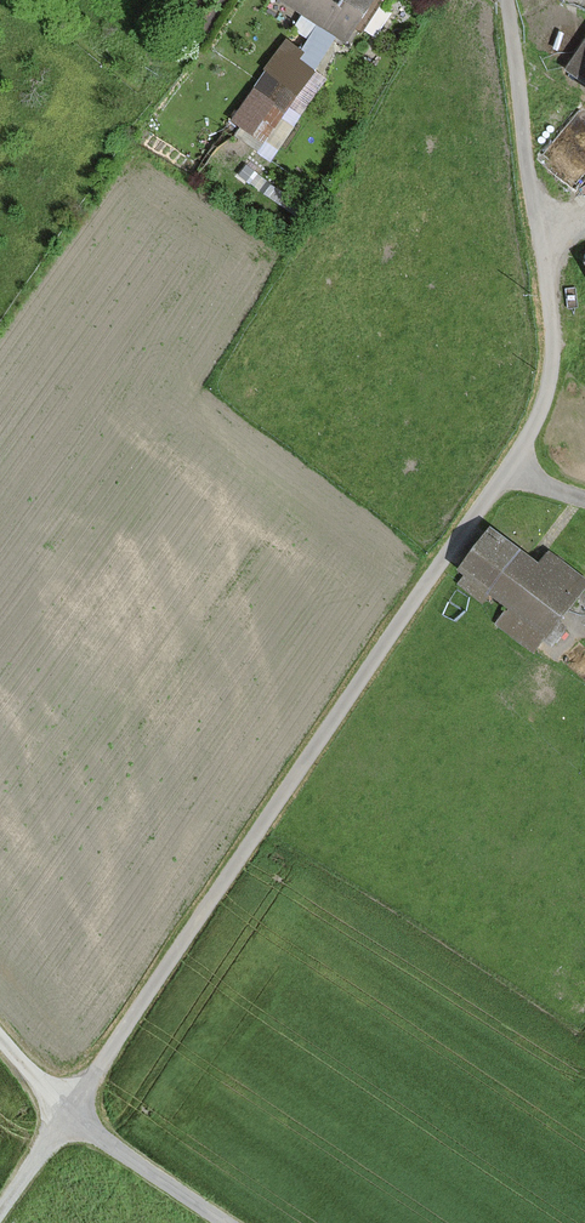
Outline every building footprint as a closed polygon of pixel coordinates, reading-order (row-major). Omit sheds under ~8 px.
[(349,41),(360,24),(364,27),(381,0),(285,0),(349,41)] [(290,39),(233,119),(255,134),(267,117),(277,125),(316,70),(301,59),(307,51),(290,39)] [(569,67),(584,78),(584,43),(569,67)] [(492,527),(459,569),(464,573),(458,582),(482,601),(488,593),(509,609),(497,624),(529,649),(539,636),(547,642),(584,594),(584,582),(551,555),(541,567),(492,527)]
